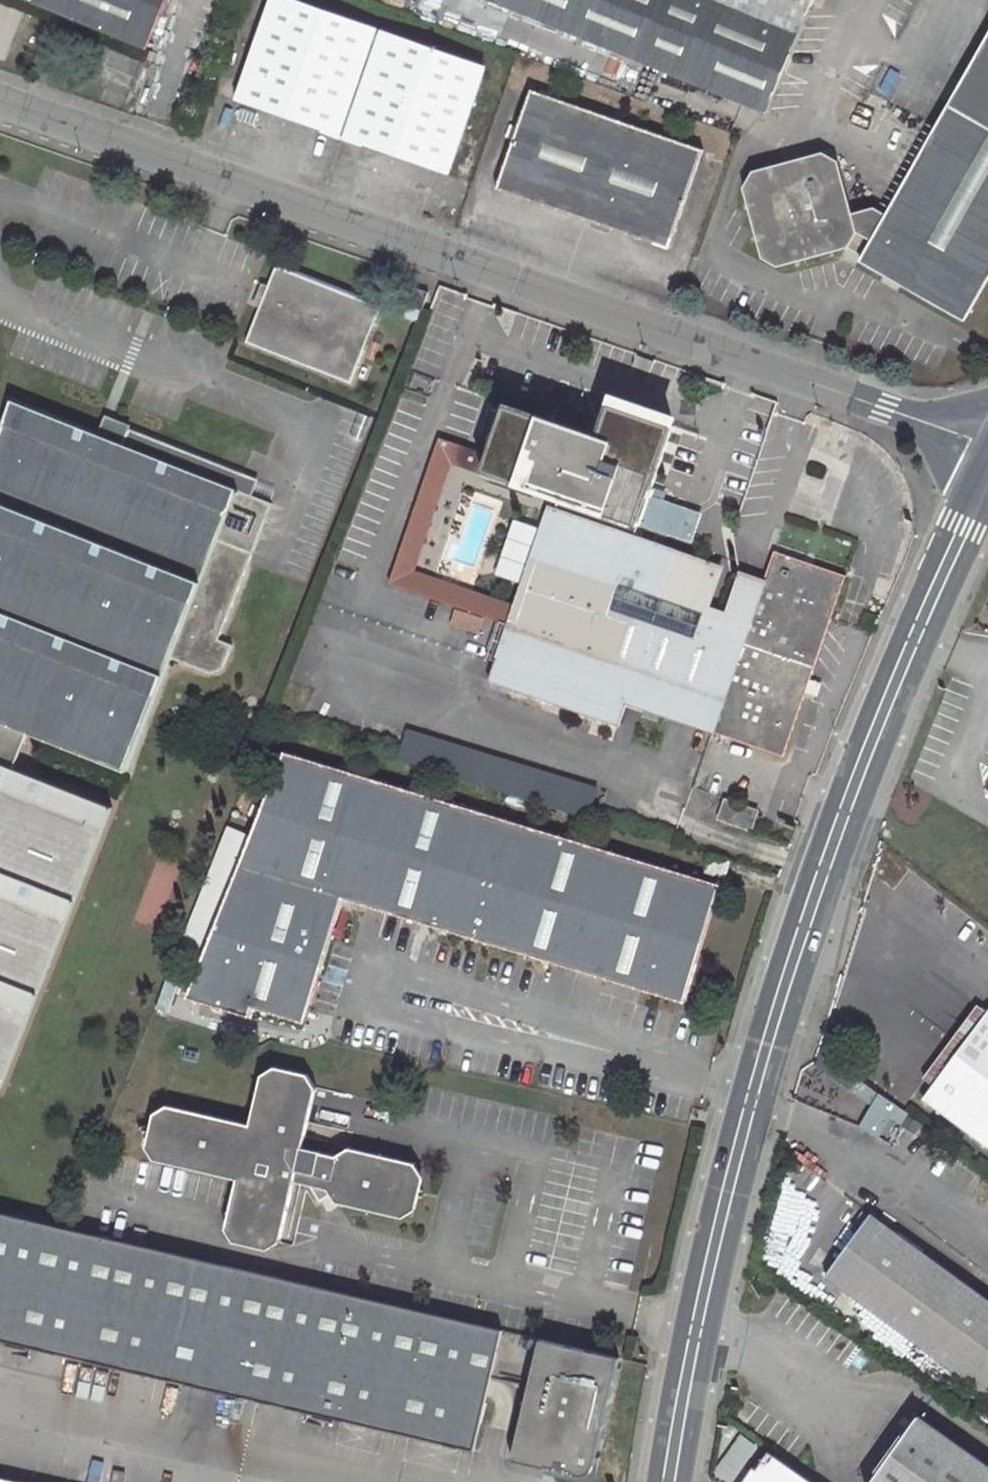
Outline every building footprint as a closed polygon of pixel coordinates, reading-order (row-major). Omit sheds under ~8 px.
[(150,49),(170,0),(30,0),(150,49)] [(297,0),(272,0),(238,98),(452,173),(489,68),(297,0)] [(502,47),(517,9),(769,111),(815,0),(425,0),(419,17),(502,47)] [(890,211),(878,208),(855,213),(840,161),(825,154),(755,170),(746,188),(764,256),(782,267),(857,244),(873,253),(873,258),(971,314),(987,285),(987,41),(890,211)] [(498,187),(671,249),(706,149),(534,89),(498,187)] [(347,383),(377,303),(273,264),(243,343),(347,383)] [(414,321),(424,291),(411,287),(405,305),(398,303),(394,314),(414,321)] [(92,428),(8,396),(0,418),(0,1086),(111,803),(12,765),(27,728),(126,765),(172,652),(208,666),(223,659),(231,638),(217,632),(270,494),(247,485),(254,468),(126,418),(120,434),(119,437),(118,438),(92,428)] [(849,578),(776,551),(764,585),(743,578),(730,614),(711,607),(723,571),(641,543),(646,529),(659,533),(666,514),(653,510),(681,430),(649,419),(651,413),(620,402),(606,441),(513,408),(495,457),(446,440),(440,457),(457,463),(566,502),(562,514),(557,512),(521,611),(418,574),(401,568),(395,585),(515,628),(495,685),(621,727),(634,691),(669,704),(667,710),(708,725),(717,697),(727,700),(718,728),(716,734),(785,758),(849,578)] [(100,408),(92,428),(118,438),(119,437),(120,434),(126,418),(100,408)] [(418,574),(457,463),(440,457),(401,568),(418,574)] [(666,514),(659,533),(682,541),(694,508),(658,495),(653,510),(666,514)] [(743,578),(723,571),(711,607),(730,614),(743,578)] [(718,728),(727,700),(717,697),(708,725),(718,728)] [(408,729),(398,759),(585,823),(595,794),(408,729)] [(286,752),(189,997),(251,1017),(257,1007),(306,1023),(344,901),(688,1003),(724,886),(286,752)] [(726,821),(755,832),(760,817),(743,810),(745,807),(733,802),(726,821)] [(725,881),(730,865),(708,858),(702,873),(725,881)] [(987,1149),(987,1009),(920,1100),(987,1149)] [(154,1116),(147,1146),(157,1162),(235,1181),(225,1229),(235,1245),(267,1253),(281,1242),(295,1183),(329,1192),(336,1203),(402,1219),(415,1165),(350,1149),(335,1157),(303,1148),(316,1090),(305,1076),(276,1069),(261,1078),(249,1126),(169,1107),(154,1116)] [(415,1165),(402,1219),(417,1211),(424,1180),(415,1165)] [(987,1399),(987,1299),(871,1213),(822,1278),(987,1399)] [(482,1449),(514,1332),(0,1216),(0,1338),(482,1449)] [(623,1357),(544,1337),(513,1458),(592,1478),(623,1357)] [(918,1416),(870,1481),(987,1481),(987,1466),(918,1416)] [(756,1449),(732,1481),(805,1481),(756,1449)]
